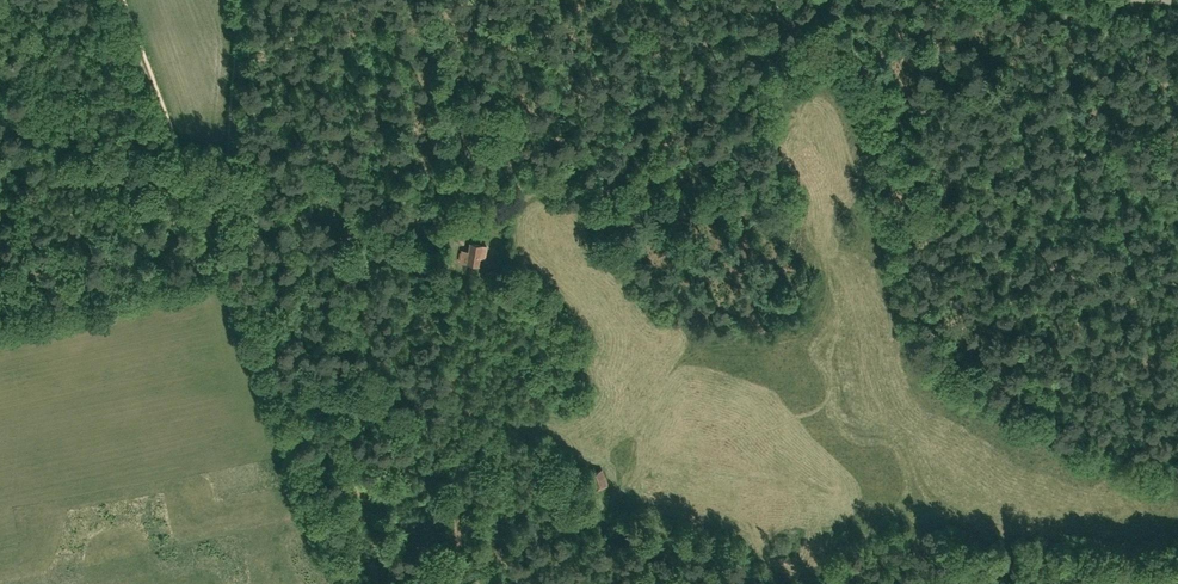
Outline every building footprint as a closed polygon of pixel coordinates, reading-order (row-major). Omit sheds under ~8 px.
[(484,258),(486,246),(469,243),(468,251),(461,250),(459,261),(478,264),(479,257),(484,258)] [(590,492),(608,484),(602,469),(583,476),(590,492)]
